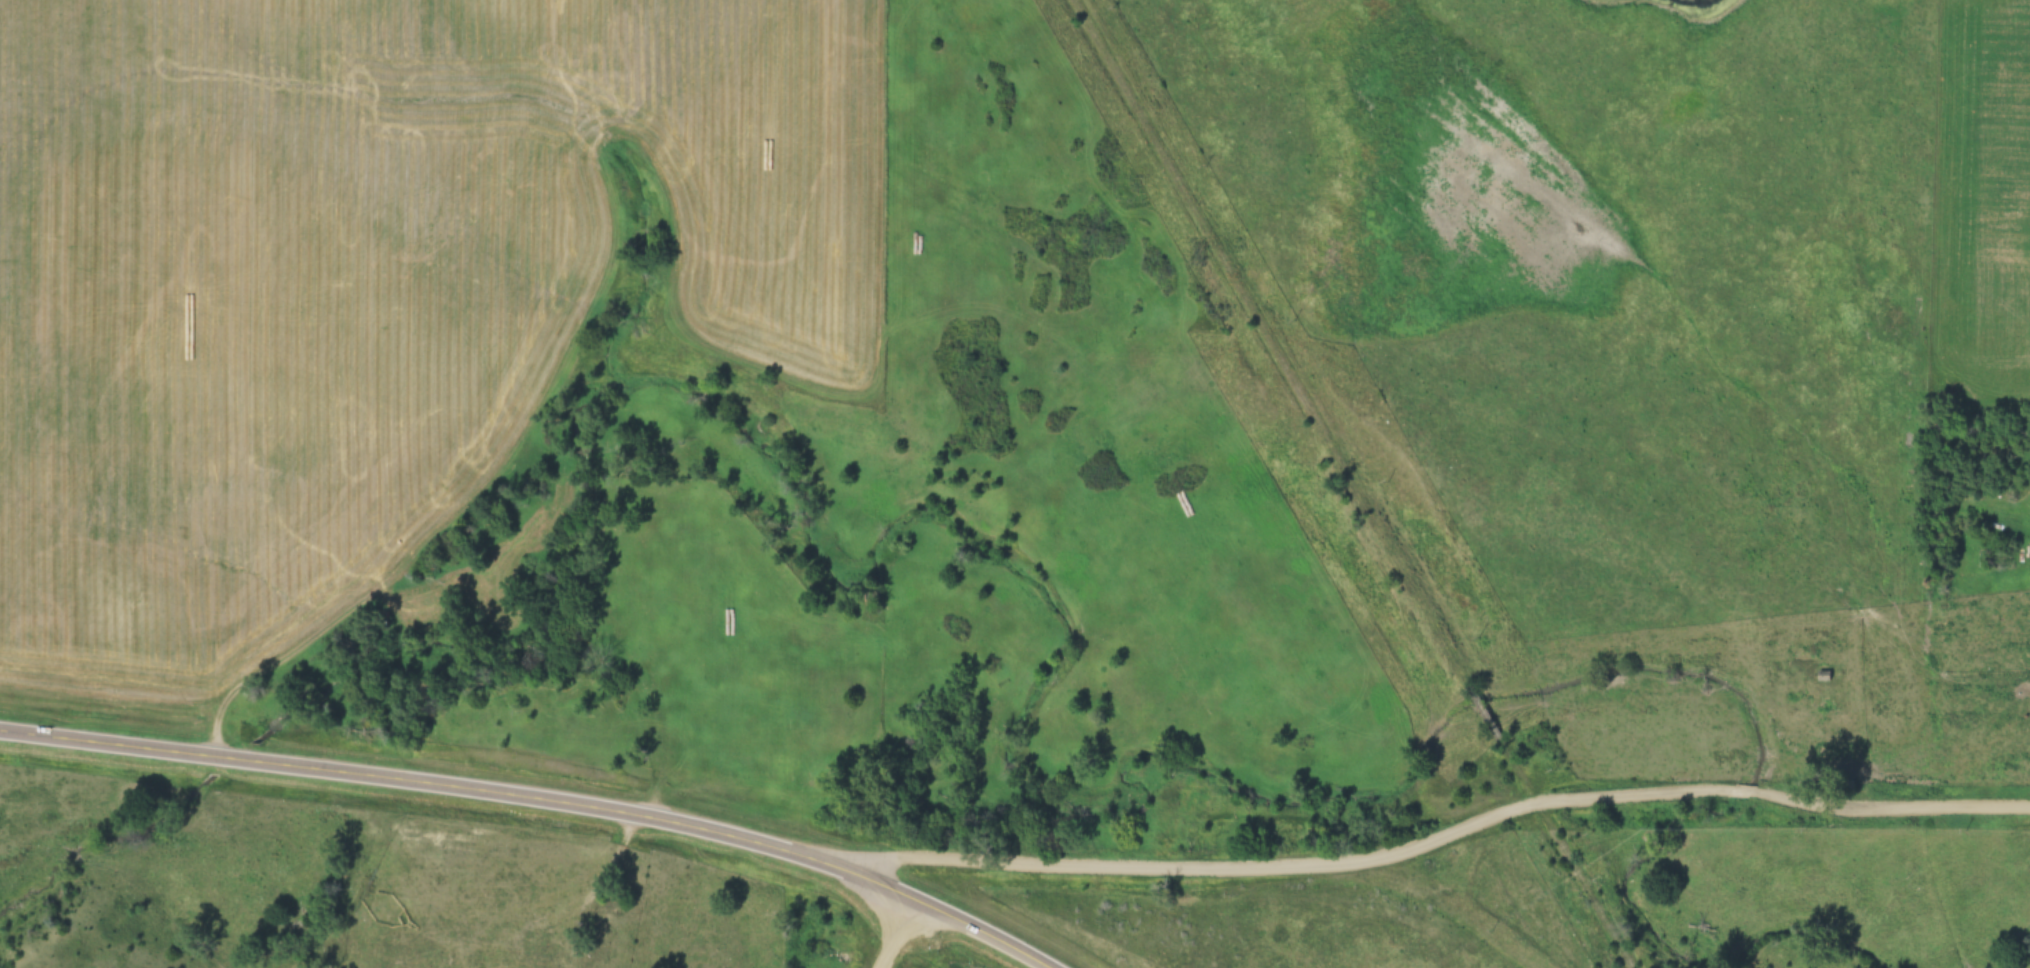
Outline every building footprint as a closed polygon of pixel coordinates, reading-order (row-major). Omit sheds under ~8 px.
[(1831,680),(1830,672),(1821,673),(1821,681),(1831,680)]
